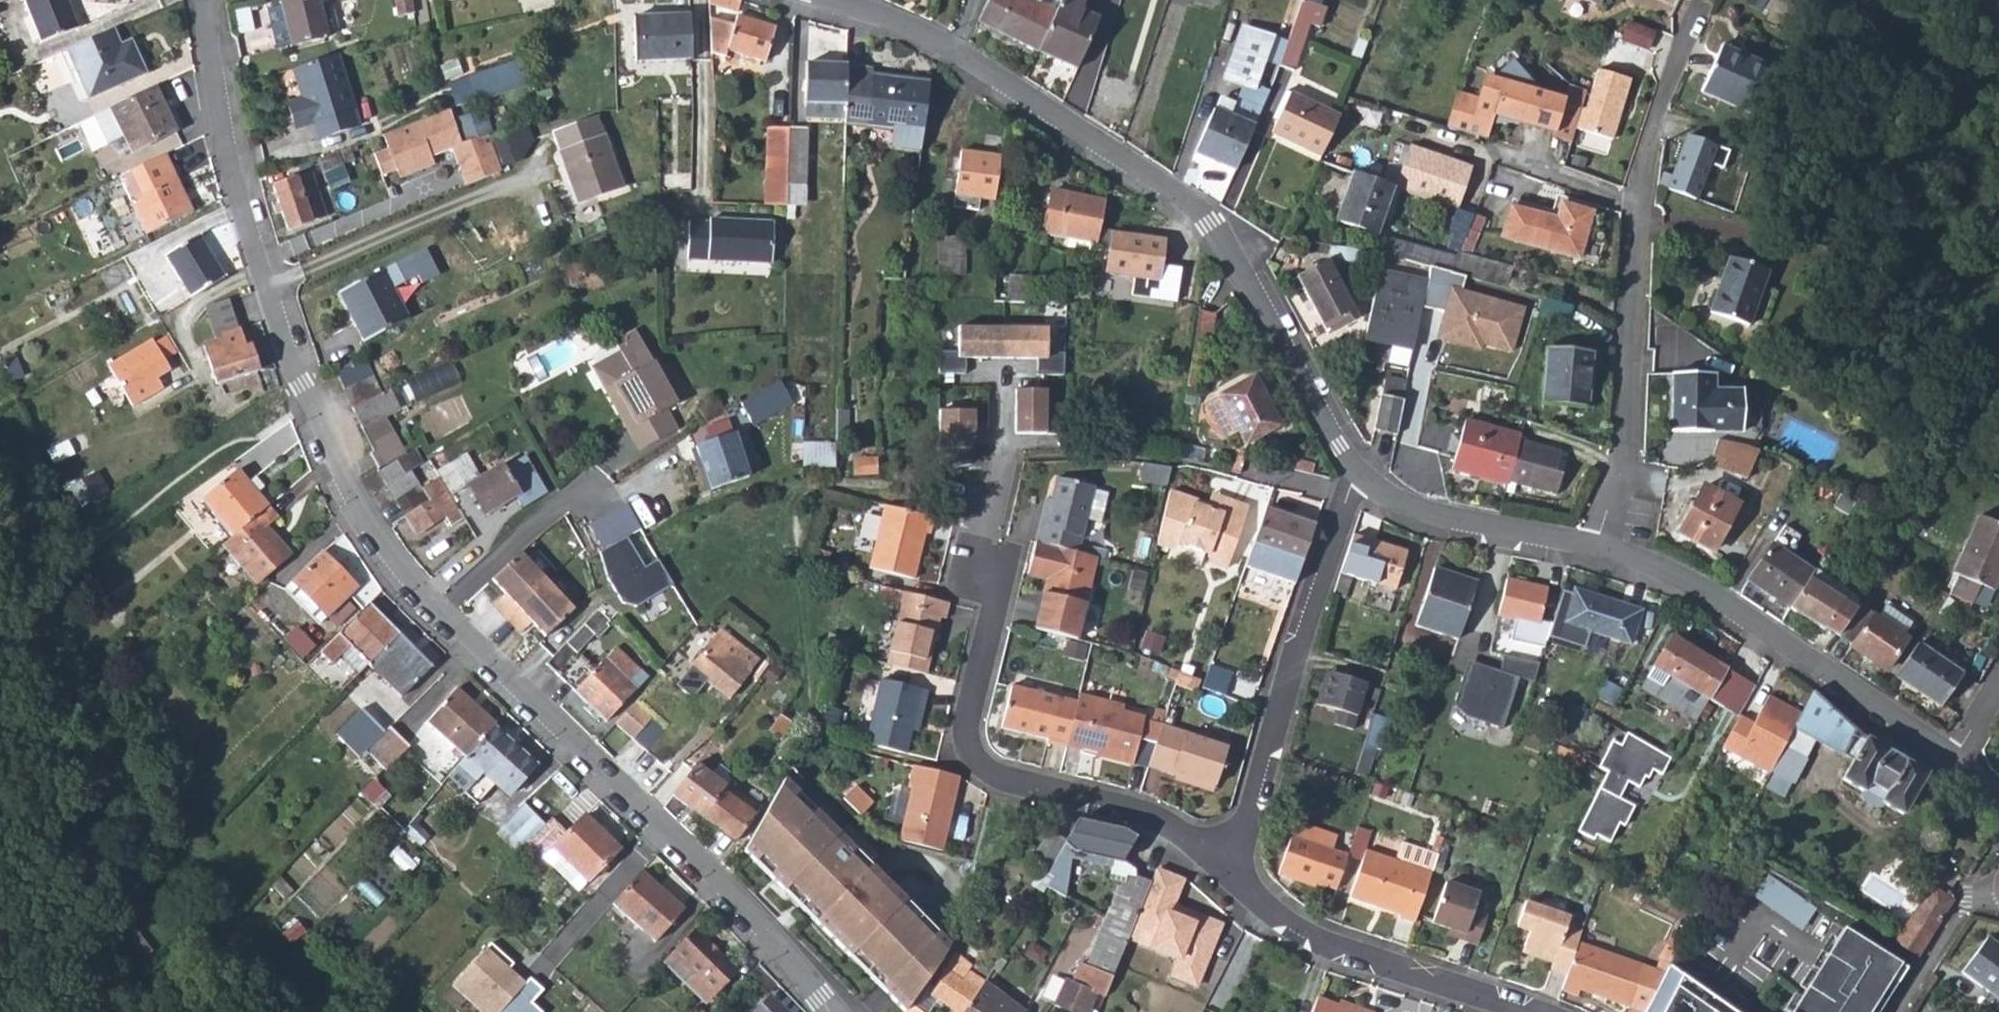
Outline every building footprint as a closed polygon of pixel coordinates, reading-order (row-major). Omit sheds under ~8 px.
[(66,0),(22,0),(40,44),(77,29),(66,0)] [(318,0),(280,0),(291,45),(326,36),(318,0)] [(399,16),(415,12),(412,0),(395,0),(399,16)] [(739,0),(708,0),(708,1),(718,4),(718,8),(734,13),(735,12),(739,0)] [(1012,0),(1011,0),(986,0),(986,1),(976,21),(1037,51),(1053,19),(1056,12),(1059,0),(1012,0)] [(1063,1),(1081,10),(1086,0),(1064,0),(1063,1)] [(1324,8),(1302,0),(1299,0),(1277,64),(1292,70),(1308,24),(1317,27),(1324,8)] [(1054,20),(1053,19),(1037,51),(1073,69),(1099,20),(1081,10),(1063,1),(1054,20)] [(640,60),(689,57),(691,57),(687,11),(636,16),(640,60)] [(732,22),(708,15),(708,29),(709,52),(722,56),(724,49),(763,61),(773,28),(733,17),(732,22)] [(1629,17),(1622,38),(1651,48),(1658,28),(1629,17)] [(123,58),(112,34),(65,56),(88,105),(145,77),(133,53),(123,58)] [(354,126),(334,57),(292,70),(302,108),(286,113),(291,129),(307,124),(312,140),(354,126)] [(470,73),(478,100),(531,82),(522,57),(470,73)] [(440,67),(445,82),(470,73),(473,73),(468,58),(440,67)] [(1477,99),(1456,92),(1446,127),(1469,134),(1487,140),(1493,120),(1517,119),(1535,120),(1543,96),(1536,88),(1510,61),(1480,89),(1477,99)] [(871,67),(845,62),(845,65),(843,103),(843,117),(843,119),(890,127),(921,131),(928,83),(871,73),(871,67)] [(805,101),(843,103),(845,65),(805,63),(803,101),(805,101)] [(1754,110),(1764,86),(1707,63),(1697,86),(1754,110)] [(1627,81),(1595,72),(1583,108),(1579,107),(1572,130),(1597,138),(1613,82),(1626,86),(1627,81)] [(1613,82),(1597,138),(1608,142),(1626,86),(1613,82)] [(175,132),(154,88),(109,109),(124,139),(131,154),(175,132)] [(1536,88),(1543,96),(1535,120),(1517,119),(1551,131),(1561,101),(1562,97),(1536,88)] [(1336,116),(1289,93),(1272,130),(1319,154),(1336,116)] [(804,116),(843,117),(843,103),(805,101),(804,116)] [(1572,130),(1579,107),(1561,101),(1551,131),(1550,134),(1568,140),(1572,130)] [(1194,151),(1235,169),(1254,124),(1213,107),(1194,151)] [(426,117),(381,135),(386,148),(373,154),(380,175),(395,169),(398,178),(433,165),(430,157),(451,149),(465,189),(481,182),(503,172),(495,156),(486,137),(461,146),(448,108),(426,117)] [(109,109),(77,124),(92,155),(124,139),(109,109)] [(553,125),(554,134),(558,153),(565,195),(620,184),(610,134),(606,116),(606,115),(553,125)] [(806,127),(788,126),(788,131),(786,184),(802,183),(804,183),(806,127)] [(515,132),(521,147),(524,157),(526,156),(535,141),(529,127),(515,132)] [(887,145),(918,150),(921,131),(890,127),(887,145)] [(765,130),(763,206),(785,207),(786,184),(788,131),(765,130)] [(524,157),(521,147),(515,132),(497,140),(502,154),(506,164),(524,157)] [(1688,132),(1669,186),(1700,198),(1719,144),(1688,132)] [(193,140),(169,148),(174,163),(198,155),(193,140)] [(348,148),(353,158),(363,155),(358,143),(348,148)] [(1409,146),(1394,187),(1457,209),(1471,168),(1409,146)] [(353,158),(348,148),(318,159),(324,176),(345,169),(344,166),(354,162),(353,158)] [(978,197),(993,199),(1000,157),(959,151),(951,207),(976,211),(978,197)] [(191,213),(163,156),(117,179),(146,236),(191,213)] [(1374,234),(1384,209),(1362,202),(1369,178),(1351,172),(1335,220),(1374,234)] [(310,177),(272,191),(287,231),(309,222),(305,211),(321,206),(310,177)] [(1384,209),(1392,186),(1369,178),(1362,202),(1384,209)] [(794,207),(801,207),(802,183),(786,184),(785,207),(794,207)] [(1097,242),(1105,201),(1051,190),(1046,213),(1049,213),(1046,232),(1066,236),(1094,242),(1097,242)] [(1513,197),(1511,203),(1556,215),(1561,201),(1590,209),(1592,203),(1556,193),(1552,208),(1513,197)] [(1511,203),(1502,235),(1577,256),(1590,209),(1561,201),(1556,215),(1511,203)] [(793,222),(794,207),(785,207),(785,221),(793,222)] [(1473,215),(1464,212),(1450,248),(1460,252),(1473,215)] [(1483,218),(1473,215),(1460,252),(1459,254),(1469,255),(1483,218)] [(688,221),(687,258),(770,263),(772,221),(710,218),(710,221),(688,221)] [(1112,232),(1107,272),(1171,280),(1176,240),(1112,232)] [(165,256),(190,299),(207,289),(225,278),(199,235),(165,256)] [(1389,235),(1384,254),(1403,259),(1408,241),(1389,235)] [(938,236),(936,273),(963,275),(964,261),(958,261),(959,237),(938,236)] [(1064,247),(1092,252),(1094,242),(1066,236),(1064,247)] [(1456,253),(1408,241),(1403,259),(1404,259),(1433,266),(1450,270),(1453,271),(1459,254),(1456,253)] [(1770,269),(1731,253),(1709,305),(1749,322),(1770,269)] [(1507,287),(1515,267),(1490,260),(1469,255),(1459,254),(1453,271),(1468,275),(1479,279),(1483,280),(1507,287)] [(1344,324),(1358,318),(1328,259),(1296,276),(1321,325),(1340,316),(1344,324)] [(1433,266),(1430,277),(1425,305),(1446,309),(1453,285),(1465,288),(1468,275),(1453,271),(1450,270),(1433,266)] [(1378,267),(1366,337),(1415,349),(1425,305),(1430,277),(1378,267)] [(383,273),(339,295),(363,345),(407,322),(383,273)] [(1007,274),(1004,301),(1025,302),(1028,276),(1007,274)] [(1446,309),(1439,336),(1486,348),(1487,344),(1515,350),(1527,306),(1465,288),(1453,285),(1446,309)] [(227,302),(216,305),(219,310),(228,305),(227,302)] [(203,310),(206,318),(219,310),(216,305),(210,307),(203,310)] [(206,318),(211,334),(233,321),(228,305),(219,310),(206,318)] [(1198,309),(1190,365),(1187,382),(1194,383),(1197,366),(1205,367),(1209,344),(1211,344),(1216,312),(1198,309)] [(1321,325),(1326,333),(1344,324),(1340,316),(1321,325)] [(222,339),(201,347),(216,386),(258,371),(250,348),(244,349),(233,321),(211,334),(213,338),(221,337),(222,339)] [(1006,324),(960,324),(960,349),(940,350),(941,370),(966,370),(967,358),(1004,357),(1006,324)] [(1051,324),(1006,324),(1004,357),(1038,358),(1039,373),(1066,374),(1068,350),(1050,350),(1051,324)] [(617,351),(594,364),(605,383),(605,386),(611,382),(634,423),(626,428),(638,449),(674,428),(662,409),(674,403),(631,330),(620,336),(626,346),(617,351)] [(611,341),(617,351),(626,346),(620,336),(611,341)] [(168,371),(150,340),(106,366),(130,407),(161,389),(155,378),(168,371)] [(0,344),(0,360),(2,365),(16,358),(7,341),(0,344)] [(1592,355),(1547,349),(1541,404),(1585,409),(1592,355)] [(336,374),(343,390),(372,376),(365,361),(336,374)] [(409,376),(415,398),(464,382),(457,361),(409,376)] [(590,366),(602,387),(605,386),(605,383),(594,364),(590,366)] [(1671,370),(1672,427),(1741,427),(1740,386),(1713,386),(1713,369),(1671,370)] [(343,390),(352,408),(381,394),(372,376),(343,390)] [(1254,377),(1218,396),(1219,397),(1204,405),(1213,421),(1210,430),(1225,441),(1238,433),(1246,446),(1278,428),(1265,403),(1266,401),(1254,377)] [(788,400),(776,380),(739,401),(751,422),(788,400)] [(602,387),(626,428),(634,423),(611,382),(605,386),(602,387)] [(1049,388),(1017,386),(1019,431),(1049,431),(1049,388)] [(352,408),(363,431),(383,420),(403,410),(391,388),(381,394),(352,408)] [(1375,429),(1396,433),(1396,431),(1401,405),(1402,400),(1380,394),(1375,429)] [(713,397),(695,408),(703,422),(721,411),(713,397)] [(835,433),(845,433),(846,402),(835,402),(835,433)] [(1418,409),(1401,405),(1396,431),(1412,435),(1418,409)] [(979,409),(943,409),(943,445),(972,446),(973,436),(977,435),(979,409)] [(363,431),(374,450),(394,439),(383,420),(363,431)] [(1451,469),(1507,484),(1508,481),(1518,440),(1519,436),(1463,422),(1451,469)] [(747,473),(731,430),(693,444),(709,487),(747,473)] [(1748,479),(1760,451),(1749,446),(1714,431),(1711,461),(1748,479)] [(797,456),(834,457),(835,433),(797,433),(797,456)] [(368,454),(376,469),(402,454),(394,439),(374,450),(368,454)] [(1557,452),(1518,440),(1508,481),(1554,494),(1559,474),(1551,472),(1557,452)] [(1191,463),(1201,465),(1205,450),(1179,444),(1176,459),(1191,463)] [(420,462),(414,449),(377,470),(385,484),(420,462)] [(852,452),(851,468),(857,466),(857,468),(875,469),(876,452),(852,452)] [(461,456),(436,474),(438,479),(444,490),(447,495),(463,485),(481,514),(512,494),(519,504),(542,489),(519,454),(499,466),(497,462),(475,477),(461,456)] [(1137,477),(1163,480),(1167,464),(1139,460),(1137,477)] [(1231,475),(1238,477),(1241,463),(1234,461),(1231,475)] [(1291,474),(1310,478),(1313,465),(1294,461),(1291,474)] [(65,488),(77,509),(112,489),(100,468),(65,488)] [(200,501),(232,537),(268,506),(257,493),(248,482),(236,469),(200,501)] [(417,486),(408,472),(386,485),(394,500),(417,486)] [(1035,524),(1031,541),(1050,546),(1070,550),(1075,552),(1077,541),(1091,486),(1054,477),(1048,500),(1042,525),(1035,524)] [(248,482),(257,493),(263,489),(253,478),(248,482)] [(438,479),(419,491),(427,501),(444,490),(438,479)] [(394,500),(404,516),(427,501),(419,491),(417,486),(394,500)] [(1737,504),(1703,486),(1678,533),(1712,551),(1737,504)] [(1228,567),(1247,517),(1245,498),(1214,489),(1211,502),(1172,487),(1157,544),(1171,549),(1178,546),(1180,540),(1188,542),(1205,548),(1205,552),(1210,553),(1213,563),(1228,567)] [(441,518),(443,520),(457,511),(447,495),(444,490),(427,501),(404,516),(402,517),(413,536),(441,518)] [(1035,524),(1042,525),(1048,500),(1041,498),(1035,524)] [(643,526),(630,502),(591,523),(605,548),(629,535),(643,526)] [(280,520),(268,506),(232,537),(222,546),(254,582),(288,552),(269,530),(280,520)] [(922,534),(926,517),(878,506),(863,570),(905,580),(916,533),(922,534)] [(1262,510),(1248,550),(1242,569),(1292,587),(1313,527),(1262,510)] [(447,528),(462,518),(457,511),(443,520),(447,528)] [(1981,517),(1954,573),(1994,589),(1998,578),(1998,524),(1981,517)] [(570,564),(587,553),(566,518),(548,529),(570,564)] [(605,548),(602,550),(608,576),(623,602),(639,606),(674,584),(659,559),(647,566),(629,535),(605,548)] [(1406,552),(1352,535),(1331,594),(1343,598),(1351,576),(1393,589),(1406,552)] [(1075,552),(1104,558),(1107,547),(1077,541),(1075,552)] [(1792,558),(1812,572),(1824,555),(1804,542),(1792,558)] [(1747,580),(1788,608),(1806,581),(1812,572),(1792,558),(1771,544),(1747,580)] [(1050,546),(1030,631),(1071,640),(1085,578),(1065,573),(1070,550),(1050,546)] [(328,617),(356,588),(321,553),(292,582),(328,617)] [(531,619),(560,591),(527,555),(512,569),(514,572),(500,586),(531,619)] [(1413,626),(1456,640),(1474,581),(1431,566),(1413,626)] [(1546,588),(1503,580),(1496,613),(1522,619),(1519,632),(1534,637),(1546,588)] [(1852,612),(1806,581),(1788,608),(1820,631),(1822,629),(1835,636),(1852,612)] [(1245,593),(1235,589),(1229,606),(1239,610),(1245,593)] [(1630,645),(1641,611),(1572,589),(1562,623),(1590,633),(1628,644),(1630,645)] [(900,594),(882,668),(920,677),(934,620),(940,622),(944,605),(928,600),(900,594)] [(398,634),(367,603),(338,633),(369,663),(398,634)] [(1906,638),(1856,606),(1852,612),(1835,636),(1849,645),(1848,646),(1884,670),(1906,638)] [(552,626),(542,616),(521,636),(531,646),(552,626)] [(715,628),(707,622),(695,635),(703,642),(715,628)] [(1556,624),(1550,622),(1550,623),(1544,648),(1552,650),(1558,631),(1556,624)] [(298,623),(285,637),(305,656),(318,642),(298,623)] [(592,627),(550,669),(604,724),(647,683),(592,627)] [(1586,646),(1624,658),(1628,644),(1590,633),(1586,646)] [(431,667),(398,634),(369,663),(402,697),(431,667)] [(696,643),(686,634),(673,651),(681,659),(696,643)] [(1669,636),(1640,685),(1693,718),(1706,697),(1738,717),(1739,715),(1754,688),(1669,636)] [(1960,672),(1916,643),(1893,676),(1909,686),(1911,684),(1940,703),(1960,672)] [(710,644),(689,668),(726,700),(760,658),(748,648),(735,664),(710,644)] [(1493,659),(1490,671),(1528,682),(1534,663),(1487,649),(1486,657),(1493,659)] [(663,662),(672,672),(681,659),(673,651),(663,662)] [(1223,694),(1230,675),(1208,667),(1201,689),(1209,690),(1220,693),(1224,693),(1223,694)] [(1194,690),(1200,676),(1180,670),(1178,669),(1173,683),(1194,690)] [(1368,681),(1331,671),(1322,704),(1342,711),(1337,723),(1355,728),(1368,681)] [(873,682),(858,745),(898,755),(904,731),(909,708),(917,710),(920,694),(873,682)] [(1042,745),(1063,750),(1064,747),(1073,703),(1007,688),(997,730),(1043,740),(1042,745)] [(426,723),(464,758),(491,728),(469,707),(472,704),(456,689),(426,723)] [(1901,815),(1925,774),(1885,750),(1866,739),(1860,734),(1817,696),(1811,691),(1800,712),(1770,770),(1792,783),(1805,759),(1795,754),(1806,734),(1842,754),(1843,752),(1853,758),(1841,780),(1862,793),(1881,803),(1901,815)] [(1721,749),(1768,774),(1770,770),(1800,712),(1766,694),(1752,722),(1748,729),(1735,722),(1721,749)] [(1121,709),(1075,697),(1073,703),(1064,747),(1081,752),(1082,747),(1094,751),(1101,753),(1100,757),(1129,765),(1135,740),(1139,718),(1120,712),(1121,709)] [(637,699),(616,724),(649,748),(668,726),(637,699)] [(358,756),(377,739),(383,730),(361,708),(335,732),(358,756)] [(904,731),(911,733),(917,710),(909,708),(904,731)] [(835,713),(817,709),(812,726),(831,730),(835,713)] [(790,722),(777,715),(773,722),(766,732),(777,741),(790,722)] [(1735,722),(1748,729),(1752,722),(1739,715),(1738,717),(1738,718),(1735,722)] [(1135,740),(1153,745),(1160,724),(1139,718),(1135,740)] [(1223,747),(1160,724),(1153,745),(1146,766),(1171,775),(1209,788),(1223,747)] [(534,769),(491,728),(464,758),(448,775),(451,778),(449,780),(475,804),(493,787),(506,800),(534,769)] [(389,729),(373,743),(367,752),(385,770),(386,772),(409,749),(389,729)] [(1611,769),(1602,787),(1620,796),(1629,779),(1641,785),(1645,773),(1651,776),(1654,768),(1666,773),(1673,756),(1629,731),(1623,743),(1614,738),(1601,763),(1611,769)] [(1355,773),(1365,777),(1376,746),(1364,742),(1355,773)] [(1579,767),(1583,757),(1573,749),(1565,743),(1557,764),(1571,768),(1573,764),(1579,767)] [(709,774),(725,786),(730,778),(734,773),(719,762),(709,774)] [(671,796),(702,818),(725,786),(709,774),(695,764),(671,796)] [(913,788),(899,841),(939,851),(953,797),(943,794),(947,777),(912,768),(907,786),(913,788)] [(1168,781),(1206,795),(1209,788),(1171,775),(1168,781)] [(787,777),(747,850),(757,860),(763,856),(777,869),(772,874),(788,889),(791,885),(843,831),(820,809),(814,814),(795,796),(800,790),(787,777)] [(943,794),(953,797),(959,781),(958,778),(956,779),(947,777),(943,794)] [(760,801),(730,778),(725,786),(702,818),(733,842),(744,826),(760,801)] [(1371,794),(1382,798),(1385,789),(1374,785),(1371,794)] [(1620,796),(1602,787),(1580,828),(1596,837),(1598,832),(1612,840),(1620,821),(1626,824),(1636,805),(1620,796)] [(874,805),(855,788),(844,801),(862,818),(874,805)] [(1863,802),(1873,808),(1878,808),(1881,803),(1862,793),(1860,797),(1863,802)] [(494,829),(518,851),(526,844),(541,827),(522,806),(523,805),(520,803),(494,829)] [(522,806),(541,827),(543,825),(523,805),(522,806)] [(543,825),(541,827),(526,844),(542,858),(551,850),(587,882),(590,884),(620,851),(583,816),(566,834),(549,819),(543,825)] [(1080,817),(1067,839),(1078,851),(1124,859),(1139,835),(1125,826),(1080,817)] [(1316,881),(1335,888),(1347,852),(1335,848),(1307,837),(1311,826),(1298,821),(1279,874),(1292,878),(1295,872),(1316,881)] [(1307,837),(1335,848),(1339,836),(1311,826),(1307,837)] [(1939,832),(1935,830),(1932,829),(1927,828),(1923,830),(1920,832),(1917,835),(1916,839),(1916,844),(1918,848),(1921,851),(1925,854),(1930,854),(1935,853),(1939,849),(1941,844),(1942,840),(1941,836),(1939,832)] [(1067,839),(1049,829),(1037,849),(1036,854),(1053,864),(1055,860),(1067,839)] [(843,831),(791,885),(822,914),(868,868),(847,847),(852,841),(843,831)] [(1397,914),(1414,920),(1431,872),(1425,870),(1366,849),(1350,895),(1373,904),(1379,901),(1399,908),(1397,914)] [(542,858),(578,892),(587,882),(551,850),(542,858)] [(1425,870),(1431,872),(1438,853),(1431,851),(1425,870)] [(868,868),(822,914),(816,919),(851,954),(856,948),(903,903),(911,896),(874,861),(868,868)] [(1160,865),(1154,880),(1130,937),(1178,958),(1172,975),(1202,987),(1227,921),(1178,902),(1187,876),(1160,865)] [(1056,1002),(1073,1011),(1098,1011),(1130,937),(1154,880),(1125,870),(1090,964),(1083,962),(1075,979),(1067,976),(1056,1002)] [(1750,892),(1803,927),(1818,905),(1765,870),(1750,892)] [(682,909),(637,871),(611,903),(655,942),(682,909)] [(1292,878),(1315,887),(1316,881),(1295,872),(1292,878)] [(1479,893),(1445,881),(1431,920),(1449,926),(1463,931),(1461,936),(1478,942),(1487,915),(1473,910),(1479,893)] [(1906,925),(1926,938),(1950,900),(1950,899),(1935,891),(1926,893),(1906,925)] [(1549,968),(1566,974),(1576,942),(1580,930),(1566,924),(1569,918),(1524,902),(1515,927),(1527,932),(1520,951),(1551,962),(1549,968)] [(903,903),(856,948),(888,981),(934,934),(903,903)] [(1447,931),(1461,936),(1463,931),(1449,926),(1447,931)] [(907,1011),(913,1003),(953,942),(941,928),(934,934),(888,981),(882,986),(907,1011)] [(712,997),(736,972),(693,931),(671,953),(682,964),(680,967),(712,997)] [(1899,968),(1844,933),(1799,1011),(1871,1011),(1899,968)] [(1658,958),(1668,964),(1680,942),(1670,936),(1658,958)] [(1998,1000),(1998,947),(1986,938),(1961,972),(1998,1000)] [(1663,974),(1576,942),(1566,974),(1561,987),(1578,993),(1580,987),(1644,1010),(1663,974)] [(454,984),(483,1011),(498,1011),(531,982),(490,945),(454,984)] [(661,964),(704,1005),(712,997),(680,967),(682,964),(671,953),(661,964)] [(927,994),(956,1011),(962,1011),(977,991),(961,980),(971,965),(953,953),(944,967),(946,968),(927,994)] [(749,972),(757,979),(765,971),(758,963),(749,972)] [(765,971),(757,979),(767,990),(766,992),(770,997),(755,1011),(804,1011),(765,971)] [(1656,1011),(1729,1011),(1677,973),(1656,1011)] [(982,984),(977,991),(962,1011),(1025,1011),(1014,1005),(1003,997),(982,984)] [(1003,997),(1014,1005),(1020,996),(1009,988),(1003,997)] [(1321,998),(1316,1011),(1315,1011),(1351,1011),(1342,1008),(1321,998)] [(1351,1011),(1366,1011),(1345,1001),(1342,1008),(1351,1011)] [(913,1003),(907,1011),(906,1011),(927,1011),(915,1004),(913,1003)]
